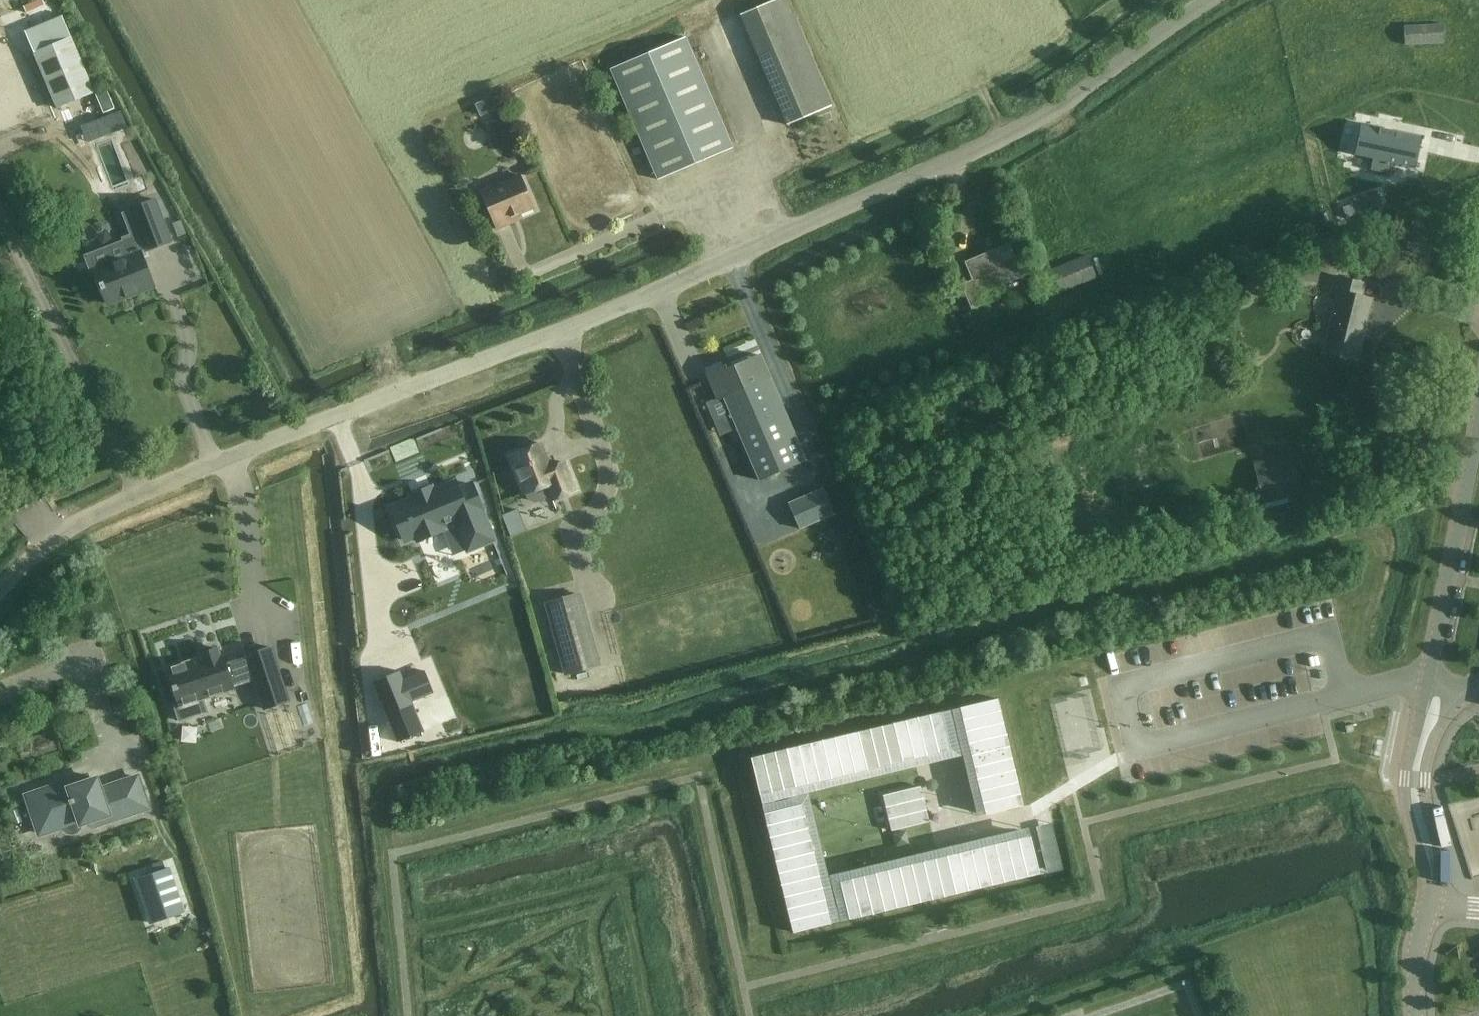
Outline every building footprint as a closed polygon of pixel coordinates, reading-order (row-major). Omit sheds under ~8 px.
[(30,5),(32,11),(33,12),(51,5),(50,3),(49,0),(43,0),(30,5)] [(95,92),(63,15),(25,31),(33,51),(29,52),(53,110),(95,92)] [(1405,26),(1406,45),(1443,43),(1442,24),(1405,26)] [(659,180),(732,148),(685,37),(611,69),(659,180)] [(771,87),(787,125),(832,106),(816,68),(771,87)] [(107,87),(95,92),(104,114),(116,109),(107,87)] [(495,96),(485,100),(490,112),(501,108),(495,96)] [(1363,124),(1356,155),(1373,159),(1370,170),(1391,175),(1393,163),(1415,168),(1422,136),(1397,131),(1398,130),(1395,130),(1394,134),(1381,131),(1382,127),(1380,126),(1380,127),(1369,124),(1368,125),(1363,124)] [(509,218),(535,207),(521,175),(481,192),(497,229),(511,223),(509,218)] [(1377,192),(1354,199),(1359,214),(1382,206),(1377,192)] [(112,262),(95,268),(108,303),(154,286),(141,251),(145,249),(145,251),(171,241),(161,213),(157,202),(156,200),(130,210),(130,211),(124,213),(133,237),(106,247),(112,262)] [(1352,205),(1343,208),(1347,218),(1356,215),(1352,205)] [(1000,285),(1022,276),(1009,245),(966,262),(973,280),(963,284),(972,308),(983,304),(979,293),(994,287),(996,293),(1003,291),(1000,285)] [(1094,273),(1087,255),(1052,269),(1059,287),(1094,273)] [(1357,361),(1373,299),(1363,296),(1366,284),(1335,276),(1331,291),(1337,293),(1323,353),(1357,361)] [(1302,344),(1315,343),(1315,330),(1302,330),(1302,344)] [(724,366),(707,373),(718,399),(725,397),(760,480),(806,460),(766,368),(761,355),(725,370),(724,366)] [(542,443),(510,456),(525,493),(528,500),(535,504),(552,497),(552,499),(576,490),(565,462),(552,467),(542,443)] [(1302,491),(1294,460),(1255,470),(1263,501),(1302,491)] [(419,497),(395,505),(408,537),(420,533),(422,538),(446,528),(444,523),(459,518),(471,548),(495,538),(484,508),(486,508),(476,483),(463,488),(460,481),(437,490),(435,485),(417,492),(419,497)] [(824,489),(788,504),(799,529),(835,514),(824,489)] [(516,510),(501,517),(509,537),(525,531),(516,510)] [(579,594),(545,603),(565,674),(599,664),(579,594)] [(202,657),(168,668),(180,706),(176,707),(180,721),(207,712),(203,699),(235,689),(238,688),(255,682),(264,708),(289,700),(272,647),(247,655),(247,658),(226,665),(222,651),(219,652),(218,648),(201,654),(202,657)] [(399,670),(373,680),(396,740),(422,730),(411,700),(433,692),(425,670),(402,679),(399,670)] [(998,698),(960,707),(969,743),(1006,734),(998,698)] [(1008,841),(1031,836),(1028,825),(980,836),(936,847),(828,874),(809,791),(915,764),(961,753),(977,816),(986,814),(982,799),(977,778),(969,743),(960,707),(942,711),(951,749),(927,755),(902,761),(866,769),(831,778),(796,786),(760,795),(764,813),(802,804),(808,829),(814,853),(822,888),(831,923),(849,919),(840,881),(876,873),(912,864),(947,856),(983,847),(1008,841)] [(942,711),(917,717),(927,755),(951,749),(942,711)] [(917,717),(893,723),(902,761),(927,755),(917,717)] [(893,723),(857,732),(866,769),(902,761),(893,723)] [(857,732),(822,740),(831,778),(866,769),(857,732)] [(1006,734),(969,743),(977,778),(1015,769),(1006,734)] [(822,740),(787,749),(796,786),(831,778),(822,740)] [(787,749),(751,757),(760,795),(796,786),(787,749)] [(1015,769),(977,778),(982,799),(986,814),(1023,805),(1015,769)] [(90,820),(92,826),(148,807),(138,777),(101,789),(97,778),(77,785),(75,779),(27,795),(40,833),(62,826),(63,829),(67,832),(72,833),(77,831),(80,828),(81,823),(90,820)] [(921,786),(883,795),(892,831),(929,821),(921,786)] [(802,804),(764,813),(770,838),(808,829),(802,804)] [(808,829),(770,838),(776,862),(814,853),(808,829)] [(1008,841),(983,847),(992,885),(1040,874),(1031,836),(1008,841)] [(983,847),(947,856),(956,893),(992,885),(983,847)] [(814,853),(776,862),(785,897),(822,888),(814,853)] [(947,856),(912,864),(921,902),(956,893),(947,856)] [(912,864),(876,873),(885,910),(921,902),(912,864)] [(170,867),(138,878),(151,918),(153,923),(185,912),(185,911),(184,908),(170,867)] [(876,873),(840,881),(849,919),(885,910),(876,873)] [(822,888),(785,897),(793,932),(831,923),(822,888)]
